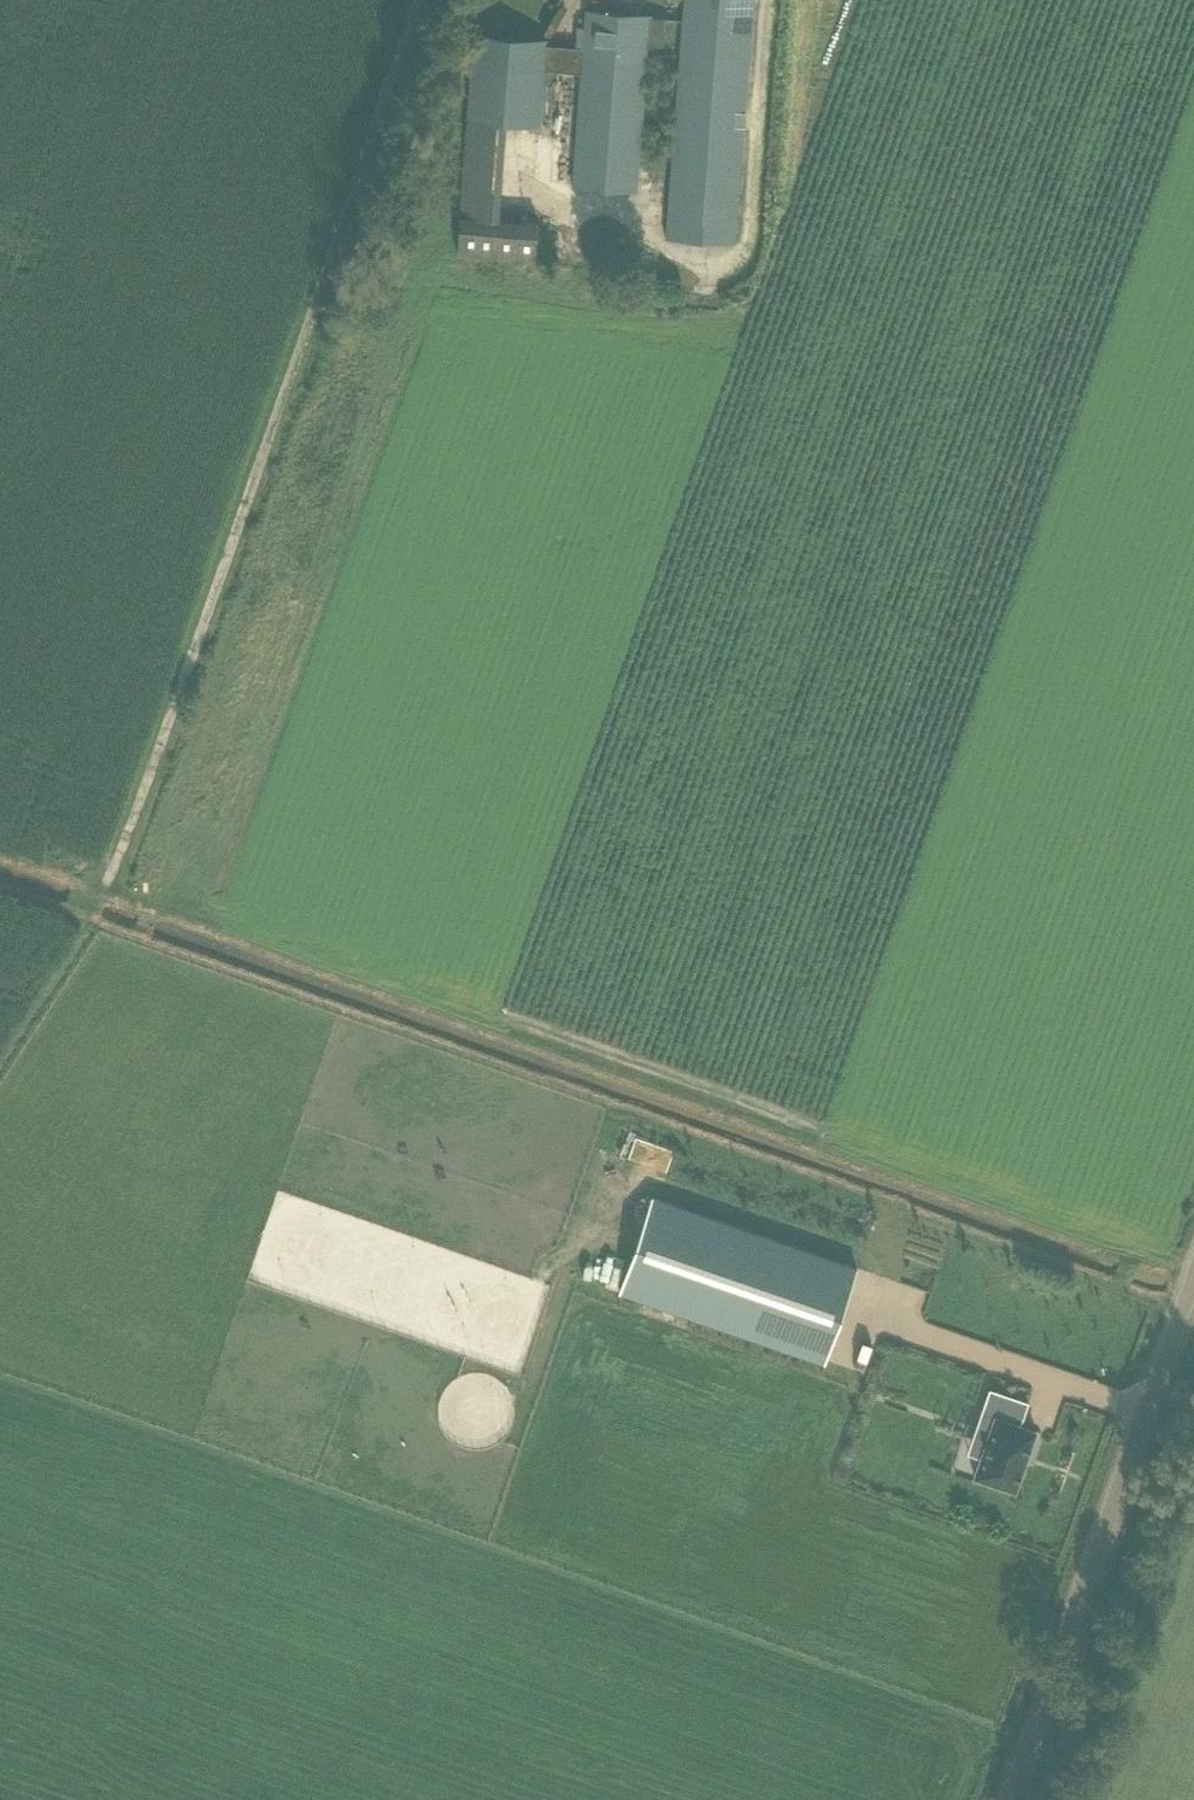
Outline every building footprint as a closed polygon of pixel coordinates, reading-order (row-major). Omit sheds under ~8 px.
[(753,0),(684,0),(667,238),(735,242),(753,0)] [(573,186),(636,191),(649,46),(661,47),(663,17),(649,16),(649,15),(586,10),(583,47),(544,44),(545,40),(474,34),(472,58),(471,91),(470,119),(538,124),(542,70),(582,73),(580,110),(573,186)] [(457,255),(534,261),(537,221),(460,215),(457,255)] [(652,1196),(619,1290),(620,1290),(824,1360),(857,1267),(652,1196)] [(982,1412),(959,1476),(999,1491),(1021,1432),(1005,1425),(1006,1421),(1007,1422),(1014,1403),(976,1388),(969,1407),(982,1412)]
